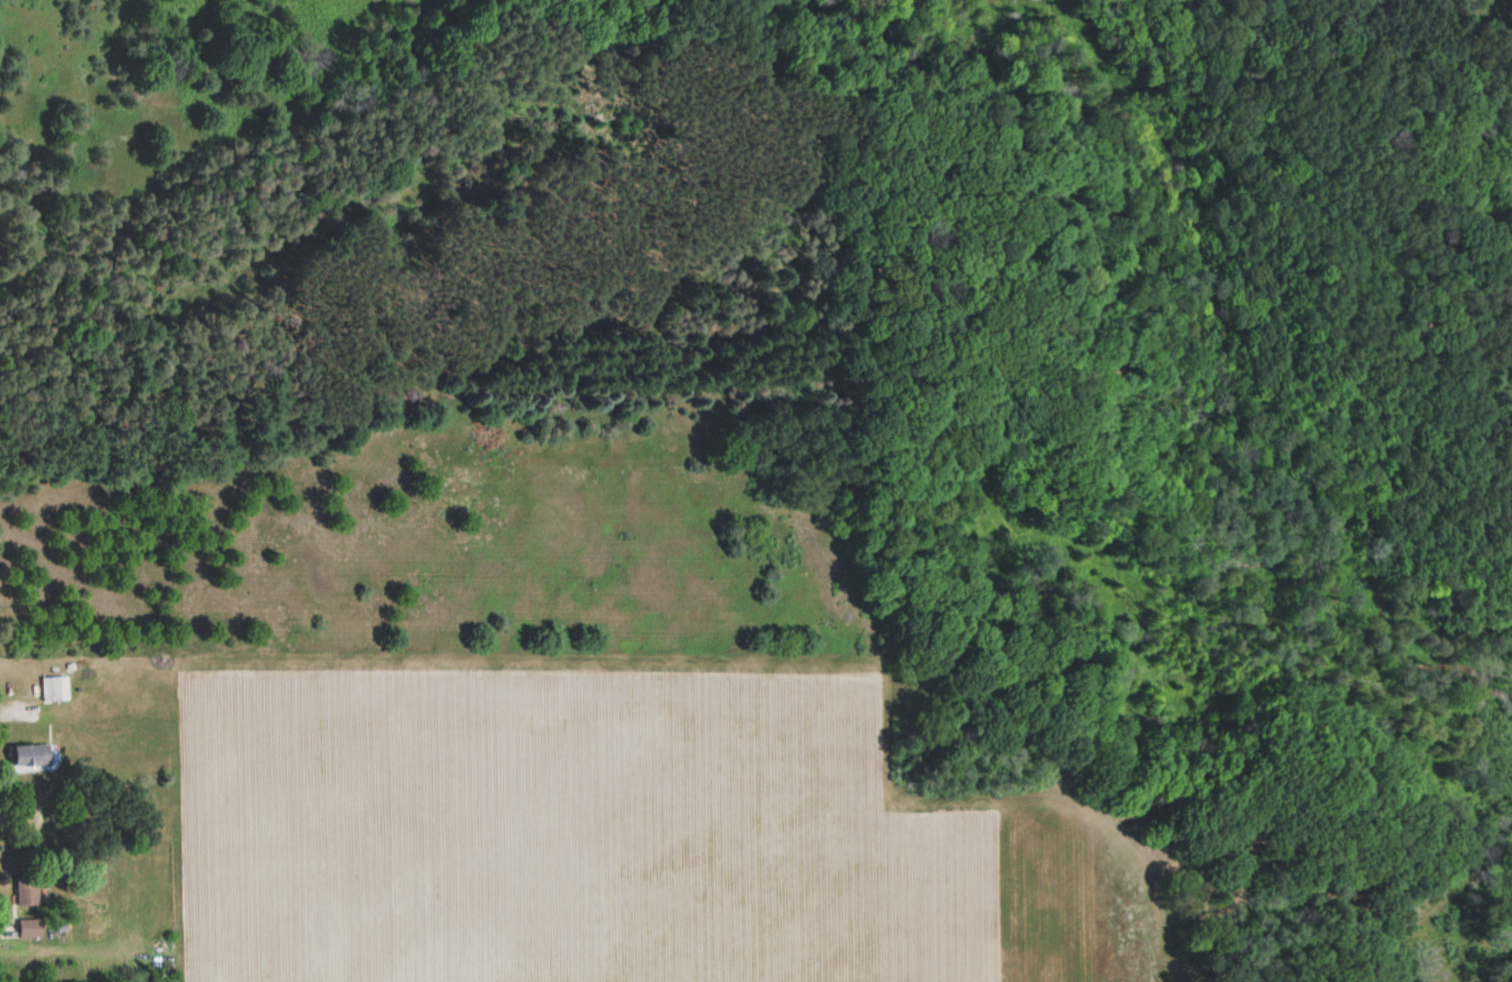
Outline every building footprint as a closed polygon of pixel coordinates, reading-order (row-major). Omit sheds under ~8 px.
[(68,676),(41,676),(41,700),(68,700),(68,676)] [(12,745),(12,769),(51,769),(51,745),(12,745)] [(16,905),(37,905),(37,874),(16,874),(16,905)] [(41,937),(41,919),(18,919),(18,937),(41,937)]
